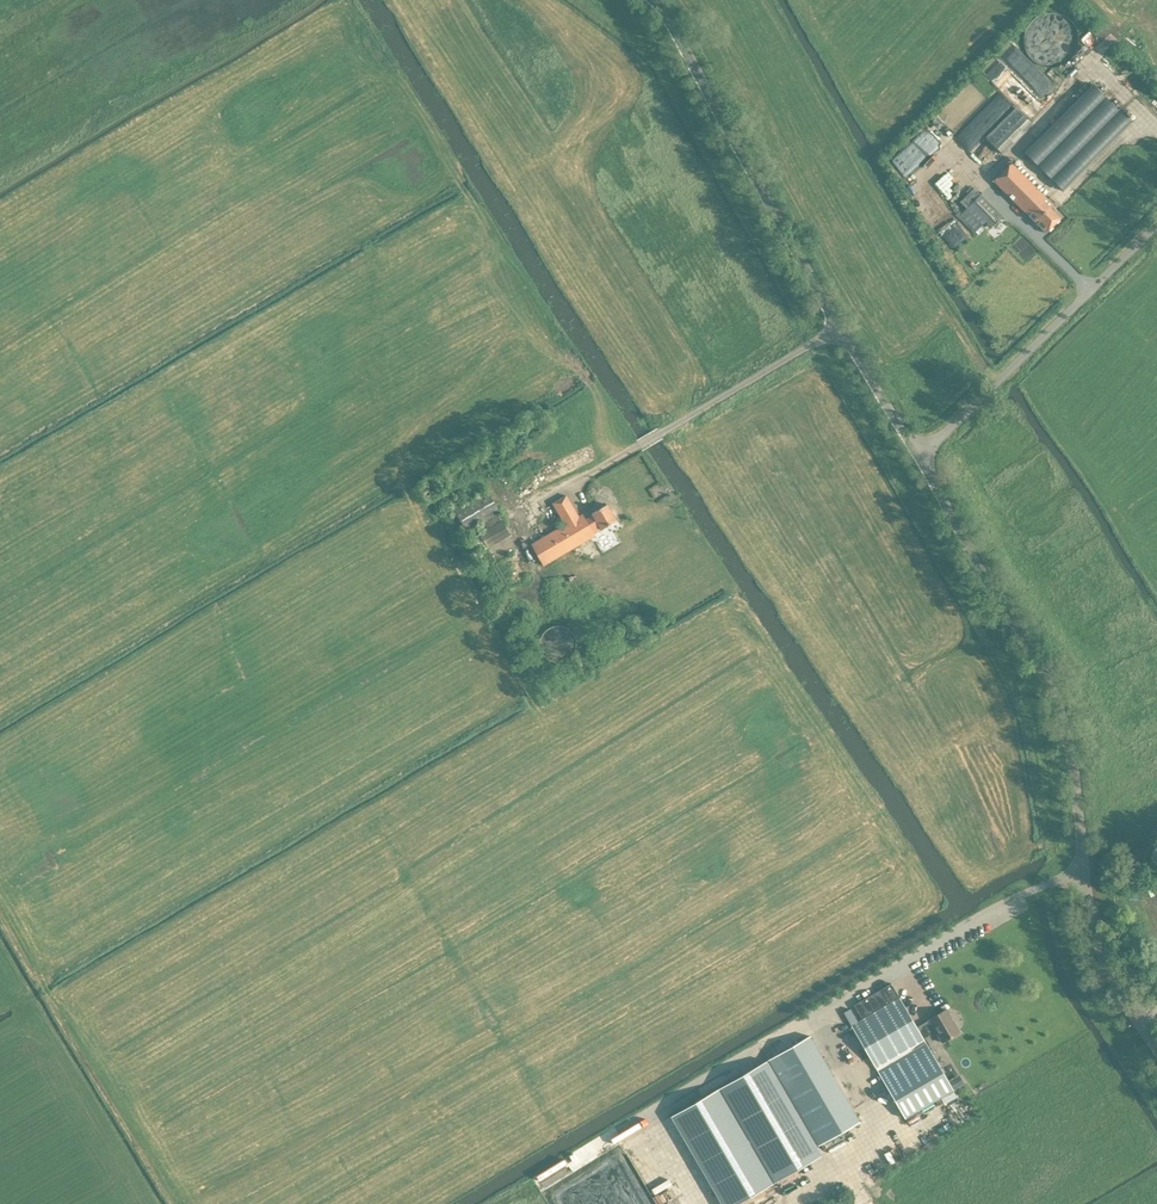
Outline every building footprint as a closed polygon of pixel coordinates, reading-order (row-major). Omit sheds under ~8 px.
[(1042,66),(1052,67),(1061,66),(1070,61),(1076,54),(1079,45),(1080,36),(1077,27),(1071,19),(1063,14),(1053,12),(1044,13),(1036,17),(1030,23),(1026,30),(1024,38),(1025,47),(1029,55),(1034,61),(1042,66)] [(1012,41),(998,51),(1002,57),(1017,47),(1012,41)] [(1093,84),(1025,153),(1063,190),(1131,122),(1093,84)] [(1016,107),(986,138),(1002,154),(1032,123),(1016,107)] [(917,143),(891,161),(913,195),(948,171),(935,153),(927,158),(917,143)] [(1053,204),(1011,163),(994,181),(1046,233),(1060,218),(1050,207),(1053,204)] [(947,204),(957,196),(942,179),(933,187),(947,204)] [(1002,216),(980,194),(971,186),(965,192),(967,194),(960,202),(966,208),(958,217),(974,233),(975,232),(978,235),(984,229),(981,226),(985,221),(991,227),(1002,216)] [(916,201),(954,247),(965,238),(927,191),(916,201)] [(549,459),(531,471),(540,484),(557,473),(549,459)] [(511,535),(498,513),(500,512),(487,491),(454,510),(467,531),(475,526),(479,533),(472,537),(478,548),(485,544),(487,548),(511,535)] [(617,520),(607,504),(592,513),(593,515),(586,519),(583,514),(579,516),(567,495),(553,503),(565,524),(531,544),(543,565),(595,535),(592,529),(599,525),(602,529),(617,520)] [(569,628),(563,625),(557,625),(551,626),(546,629),(542,633),(540,638),(539,644),(540,650),(543,655),(547,659),(552,661),(558,662),(564,661),(569,658),(573,654),(576,649),(576,643),(576,637),(573,632),(569,628)] [(854,1005),(861,1017),(899,995),(892,983),(854,1005)] [(953,1090),(923,1038),(930,1034),(928,1031),(934,1028),(942,1042),(959,1032),(946,1009),(929,1019),(916,1026),(900,997),(852,1025),(876,1068),(905,1118),(953,1090)] [(673,1114),(725,1203),(733,1203),(822,1153),(818,1145),(859,1121),(810,1035),(673,1114)] [(955,1122),(973,1114),(969,1103),(962,1107),(964,1112),(953,1117),(955,1122)] [(610,1142),(640,1126),(631,1110),(602,1126),(610,1142)] [(929,1120),(932,1124),(941,1119),(939,1114),(929,1120)] [(641,1132),(624,1143),(632,1155),(649,1144),(641,1132)] [(887,1146),(892,1156),(903,1150),(897,1140),(887,1146)] [(612,1154),(557,1185),(562,1194),(617,1162),(612,1154)] [(651,1157),(636,1162),(641,1174),(655,1169),(651,1157)]
